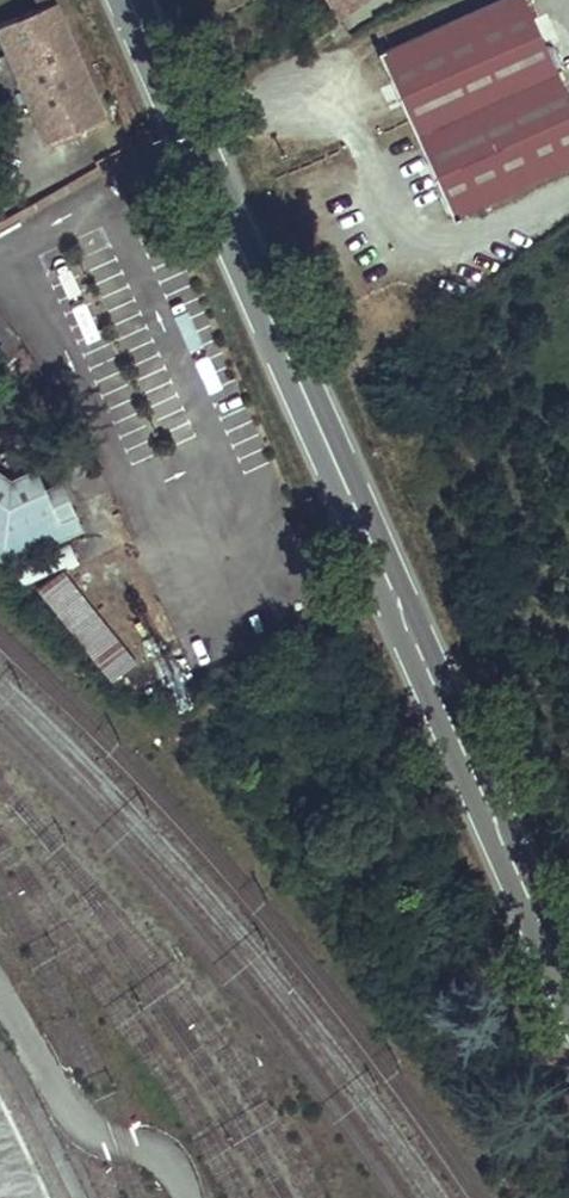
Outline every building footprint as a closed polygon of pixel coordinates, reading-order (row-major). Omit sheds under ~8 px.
[(40,137),(81,118),(75,102),(92,95),(52,0),(5,0),(0,2),(0,45),(40,137)] [(377,33),(438,198),(568,144),(568,119),(524,0),(457,0),(377,33)] [(59,479),(43,486),(34,466),(10,477),(0,470),(0,566),(1,567),(82,530),(59,479)] [(25,585),(77,561),(68,540),(13,565),(21,582),(25,585)] [(62,569),(37,589),(113,683),(138,663),(62,569)]
